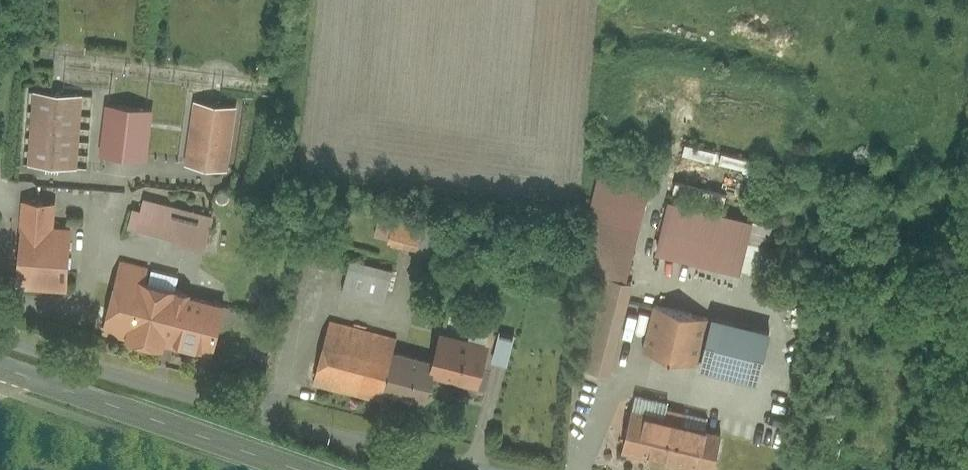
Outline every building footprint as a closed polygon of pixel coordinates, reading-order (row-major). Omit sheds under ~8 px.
[(82,94),(31,90),(26,165),(76,169),(82,94)] [(236,106),(192,100),(183,165),(227,171),(236,106)] [(146,162),(152,107),(102,102),(97,156),(146,162)] [(625,282),(650,180),(599,167),(574,270),(600,276),(625,282)] [(213,215),(143,198),(140,210),(131,208),(126,227),(175,239),(173,245),(204,253),(213,215)] [(74,227),(56,225),(57,201),(26,199),(20,287),(70,290),(74,227)] [(775,226),(665,199),(652,252),(738,273),(739,271),(763,277),(775,226)] [(415,252),(424,216),(394,208),(385,244),(415,252)] [(392,270),(349,258),(339,293),(382,304),(392,270)] [(197,292),(149,280),(151,268),(120,261),(102,334),(166,349),(167,343),(214,354),(227,303),(196,296),(197,292)] [(632,284),(625,282),(600,276),(577,370),(609,378),(632,284)] [(703,317),(652,305),(641,352),(692,364),(703,317)] [(769,331),(710,316),(697,369),(756,384),(769,331)] [(396,338),(329,320),(311,386),(376,403),(379,391),(421,403),(428,376),(433,360),(393,350),(396,338)] [(440,331),(433,360),(428,376),(477,389),(489,344),(440,331)] [(733,427),(635,401),(625,436),(724,462),(733,427)]
